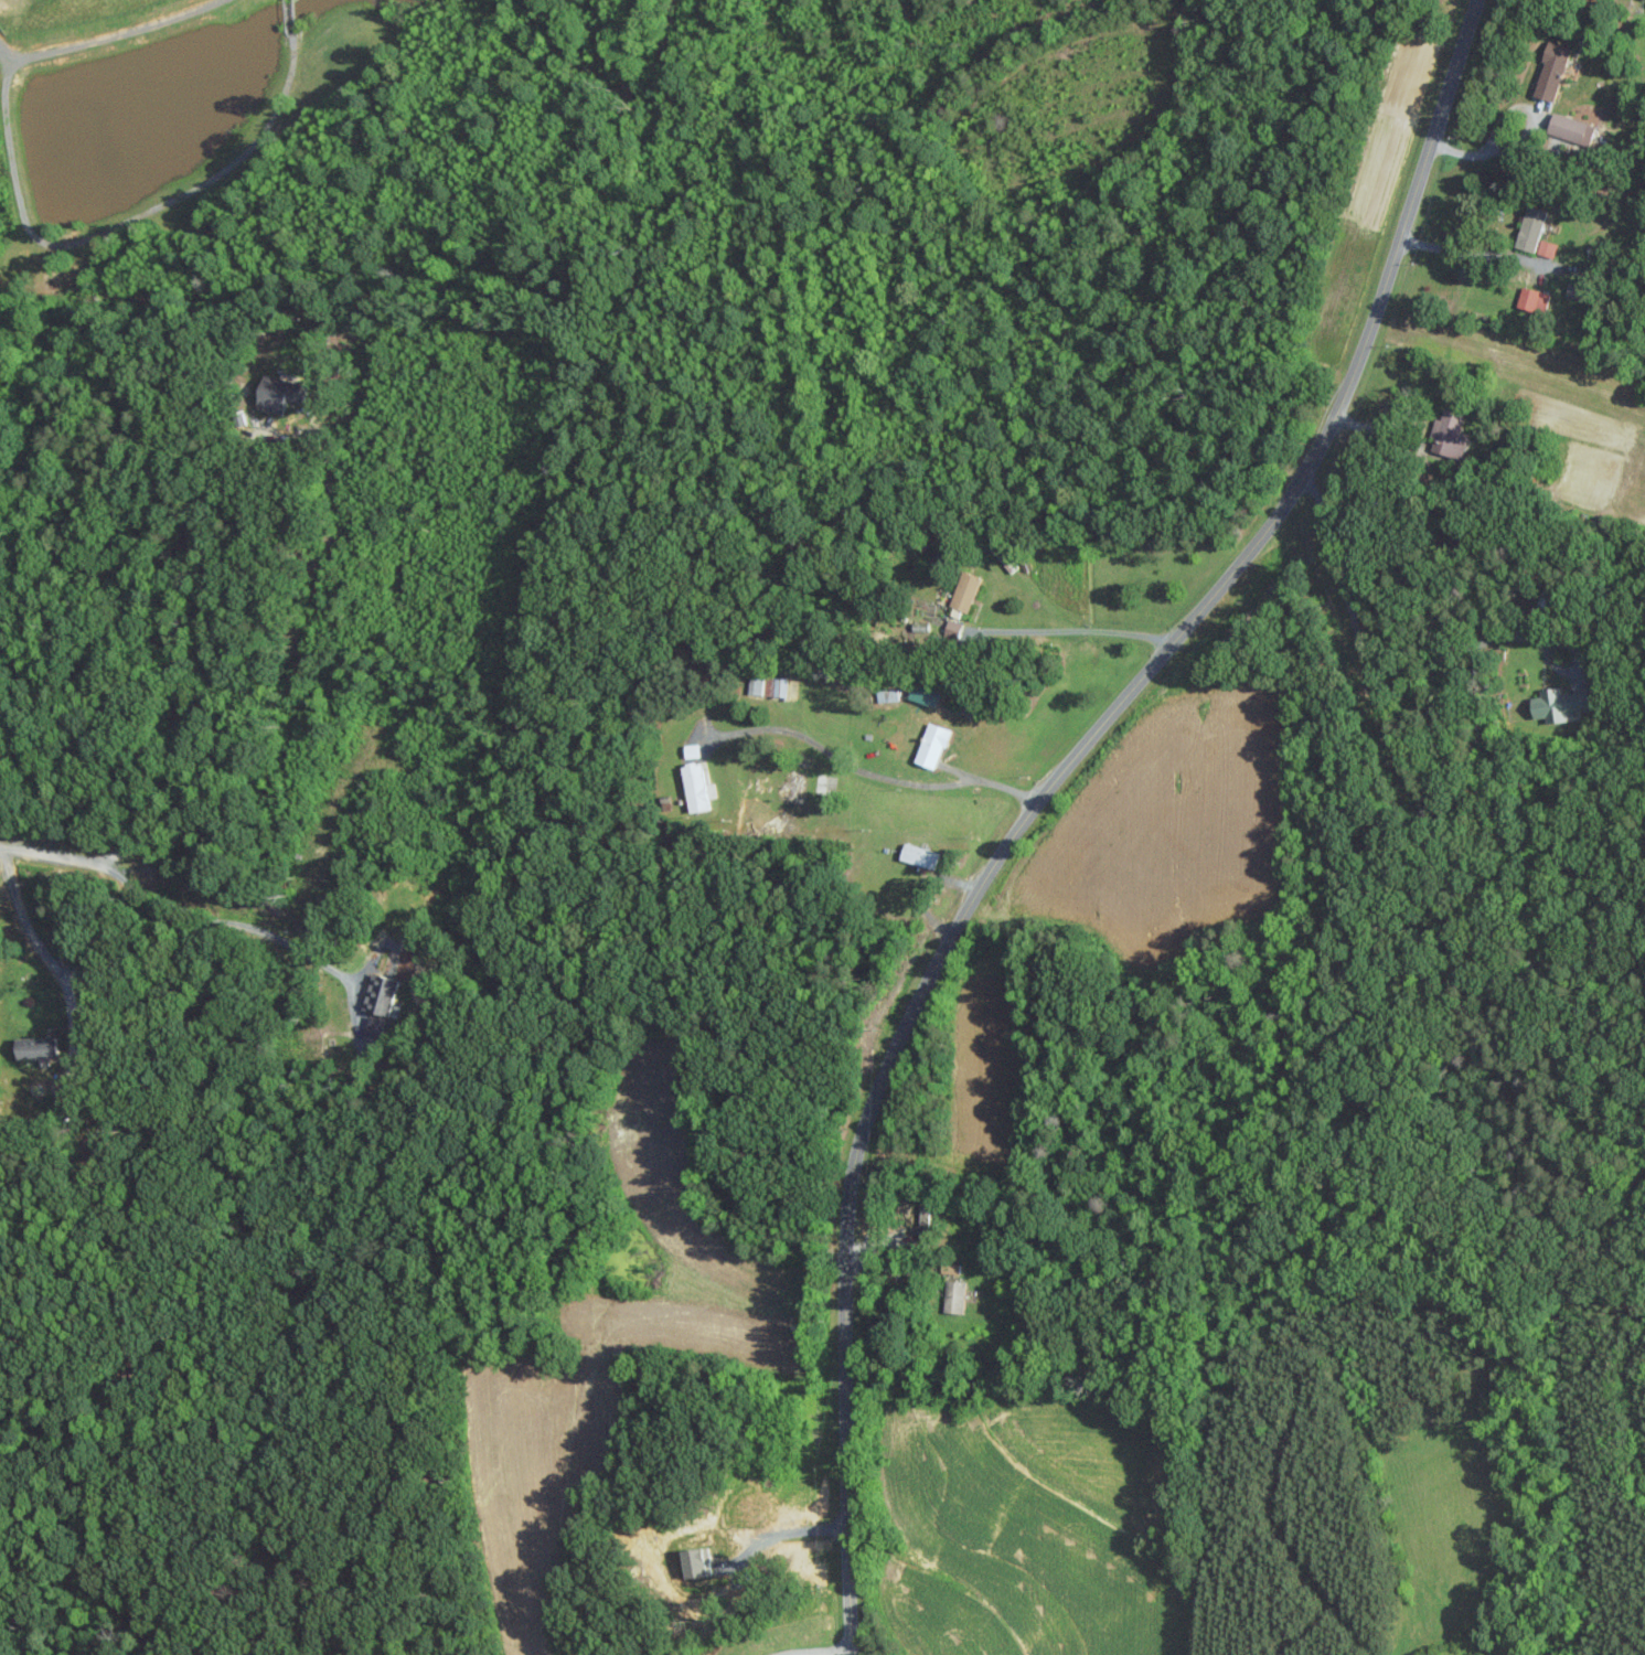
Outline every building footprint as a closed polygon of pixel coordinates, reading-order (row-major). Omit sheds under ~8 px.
[(1535,95),(1556,102),(1573,47),(1552,41),(1535,95)] [(1590,124),(1556,112),(1549,131),(1583,144),(1590,124)] [(1516,247),(1536,253),(1549,210),(1529,205),(1516,247)] [(1538,253),(1554,257),(1557,243),(1541,239),(1538,253)] [(1566,296),(1585,299),(1587,284),(1569,281),(1566,296)] [(1517,306),(1544,316),(1551,295),(1524,285),(1517,306)] [(258,408),(284,416),(295,383),(268,375),(258,408)] [(1463,460),(1470,434),(1460,431),(1465,414),(1444,408),(1441,419),(1435,417),(1426,449),(1463,460)] [(983,576),(965,569),(951,605),(970,612),(983,576)] [(963,622),(949,619),(945,635),(958,639),(963,622)] [(766,676),(749,675),(748,694),(767,694),(767,685),(765,685),(766,676)] [(775,696),(796,696),(796,679),(775,678),(775,696)] [(1537,718),(1546,716),(1547,723),(1569,719),(1568,713),(1591,709),(1587,688),(1561,692),(1560,686),(1541,689),(1542,696),(1533,697),(1537,718)] [(951,728),(929,721),(916,761),(939,768),(951,728)] [(703,761),(684,763),(689,811),(711,809),(709,798),(716,797),(714,783),(705,784),(703,761)] [(940,853),(905,842),(900,859),(935,869),(940,853)] [(363,1008),(389,1016),(400,979),(374,971),(363,1008)] [(385,1020),(368,1016),(364,1032),(381,1036),(385,1020)] [(18,1058),(58,1057),(58,1036),(18,1037),(18,1058)] [(962,1263),(943,1262),(942,1273),(961,1274),(962,1263)] [(966,1313),(967,1281),(946,1280),(945,1312),(966,1313)]
